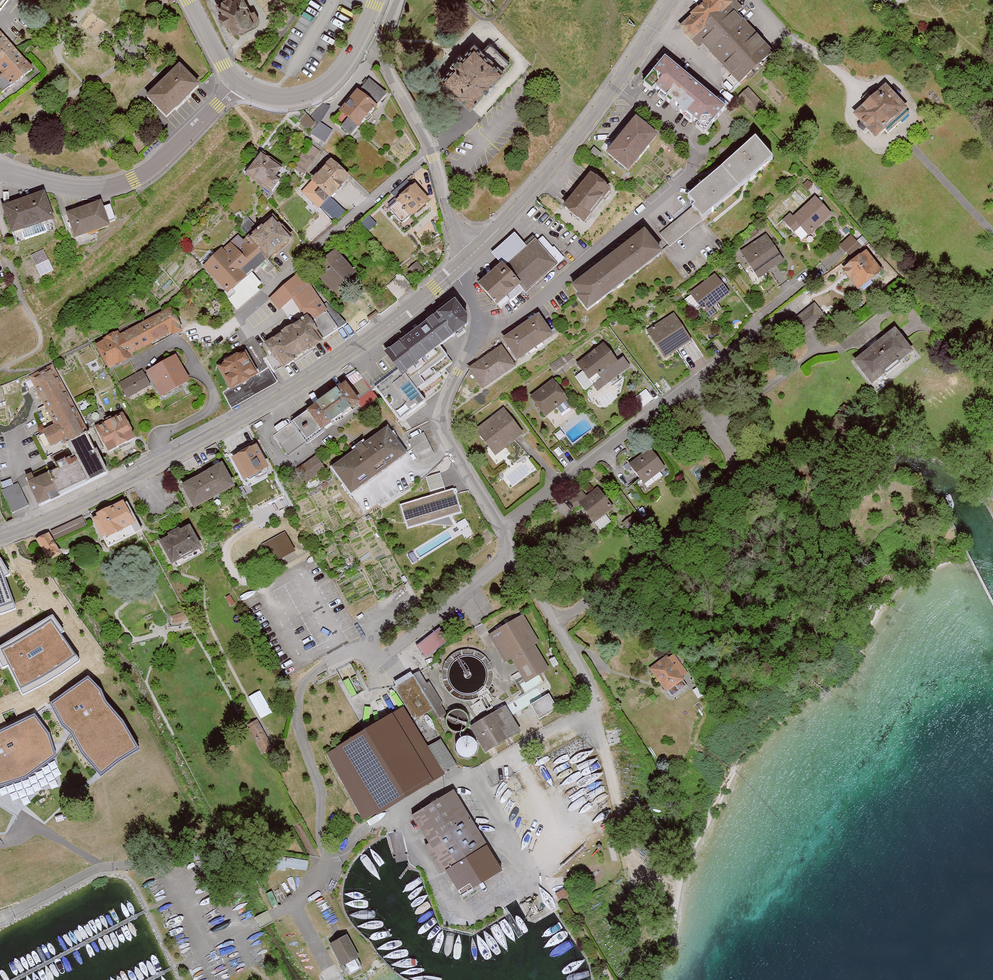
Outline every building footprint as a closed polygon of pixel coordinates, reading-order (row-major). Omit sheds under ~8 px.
[(230,20),(236,28),(243,23),(249,30),(262,20),(247,0),(221,0),(228,9),(224,12),(230,20)] [(681,29),(701,51),(705,47),(740,86),(776,55),(728,0),(715,0),(681,29)] [(10,89),(31,71),(0,36),(0,77),(10,89)] [(458,67),(447,78),(471,102),(513,60),(495,42),(487,50),(479,42),(468,52),(466,50),(454,62),(458,67)] [(727,111),(667,61),(648,84),(708,134),(727,111)] [(198,89),(179,69),(146,101),(165,121),(198,89)] [(351,135),(390,96),(374,80),(335,119),(351,135)] [(738,97),(753,113),(764,104),(749,87),(738,97)] [(910,111),(888,88),(856,118),(877,141),(910,111)] [(637,122),(609,157),(630,174),(658,139),(637,122)] [(300,158),(310,169),(333,147),(324,137),(300,158)] [(775,163),(758,143),(691,201),(698,209),(694,213),(704,224),(775,163)] [(289,189),(276,178),(286,167),(268,150),(250,170),(280,199),(289,189)] [(341,217),(349,209),(334,194),(351,177),(335,161),(312,183),(330,201),(328,203),(341,217)] [(610,193),(591,178),(565,211),(584,226),(610,193)] [(433,202),(418,184),(402,197),(417,215),(433,202)] [(46,192),(4,206),(13,232),(55,218),(46,192)] [(792,214),(783,223),(793,234),(799,228),(809,239),(832,216),(816,199),(796,219),(792,214)] [(100,206),(69,217),(77,238),(107,228),(100,206)] [(697,223),(686,211),(660,234),(671,246),(697,223)] [(294,235),(278,216),(247,242),(241,235),(209,262),(237,295),(252,283),(246,275),(294,235)] [(852,257),(863,245),(852,234),(840,245),(852,257)] [(662,257),(647,236),(574,290),(589,311),(662,257)] [(785,264),(767,237),(742,254),(760,281),(785,264)] [(559,265),(536,240),(503,269),(520,287),(527,294),(559,265)] [(41,276),(54,271),(45,249),(32,254),(41,276)] [(357,274),(339,250),(316,268),(334,292),(357,274)] [(884,275),(868,255),(845,274),(860,294),(884,275)] [(502,268),(480,288),(498,307),(520,287),(503,269),(502,268)] [(407,270),(393,282),(404,295),(419,283),(407,270)] [(272,338),(291,365),(344,327),(304,271),(272,294),(282,308),(296,297),(307,313),(272,338)] [(714,276),(691,295),(707,315),(730,296),(714,276)] [(451,301),(382,350),(402,378),(471,329),(451,301)] [(112,367),(187,327),(175,306),(101,346),(112,367)] [(805,309),(792,322),(799,329),(812,317),(805,309)] [(673,315),(647,333),(666,361),(692,344),(673,315)] [(539,318),(503,342),(517,362),(552,337),(539,318)] [(914,354),(897,333),(857,365),(874,386),(914,354)] [(619,365),(605,347),(586,360),(600,379),(619,365)] [(502,349),(471,371),(484,390),(515,368),(502,349)] [(262,373),(249,350),(221,366),(234,388),(262,373)] [(151,372),(164,394),(192,377),(178,355),(151,372)] [(29,476),(43,503),(111,467),(103,453),(111,449),(98,425),(93,428),(57,360),(33,373),(57,418),(44,425),(55,444),(70,436),(80,454),(41,475),(39,471),(29,476)] [(130,395),(151,382),(144,370),(123,383),(130,395)] [(554,382),(532,398),(547,417),(568,401),(554,382)] [(359,407),(345,387),(289,428),(303,447),(359,407)] [(866,419),(844,406),(829,431),(850,444),(866,419)] [(127,410),(102,425),(116,448),(141,434),(127,410)] [(504,411),(477,431),(495,456),(523,436),(504,411)] [(386,433),(334,471),(352,496),(404,459),(386,433)] [(410,438),(415,453),(430,448),(425,433),(410,438)] [(255,450),(235,460),(246,481),(266,470),(255,450)] [(650,451),(630,467),(645,486),(664,470),(650,451)] [(316,459),(297,471),(307,487),(327,474),(316,459)] [(224,464),(184,487),(197,509),(237,487),(224,464)] [(442,472),(426,475),(429,490),(444,487),(442,472)] [(7,491),(19,514),(36,505),(24,482),(7,491)] [(455,491),(454,488),(400,504),(407,528),(461,512),(455,491)] [(583,493),(575,500),(594,523),(613,508),(599,491),(588,500),(583,493)] [(136,525),(125,502),(99,514),(101,519),(94,522),(103,540),(136,525)] [(77,521),(55,531),(61,544),(83,535),(77,521)] [(203,550),(190,526),(163,541),(177,565),(203,550)] [(50,561),(63,554),(51,531),(38,538),(50,561)] [(285,531),(264,542),(274,562),(296,551),(285,531)] [(0,562),(0,617),(17,612),(6,561),(0,562)] [(0,656),(0,661),(28,700),(83,663),(56,617),(0,656)] [(523,617),(491,636),(507,664),(514,660),(527,682),(547,670),(533,645),(537,642),(523,617)] [(442,630),(419,647),(427,658),(450,640),(442,630)] [(669,656),(651,670),(668,692),(686,678),(669,656)] [(424,673),(396,689),(415,722),(443,705),(424,673)] [(26,778),(57,756),(66,741),(71,734),(81,753),(101,775),(119,761),(140,749),(123,720),(106,700),(101,689),(88,675),(50,703),(34,714),(0,731),(0,787),(26,778)] [(549,697),(534,706),(542,720),(557,711),(549,697)] [(508,707),(473,729),(488,753),(523,732),(508,707)] [(444,777),(403,710),(358,738),(340,749),(381,816),(444,777)] [(455,792),(416,816),(432,843),(426,847),(445,876),(450,872),(466,898),(506,873),(455,792)] [(348,936),(331,945),(345,972),(362,963),(348,936)]
